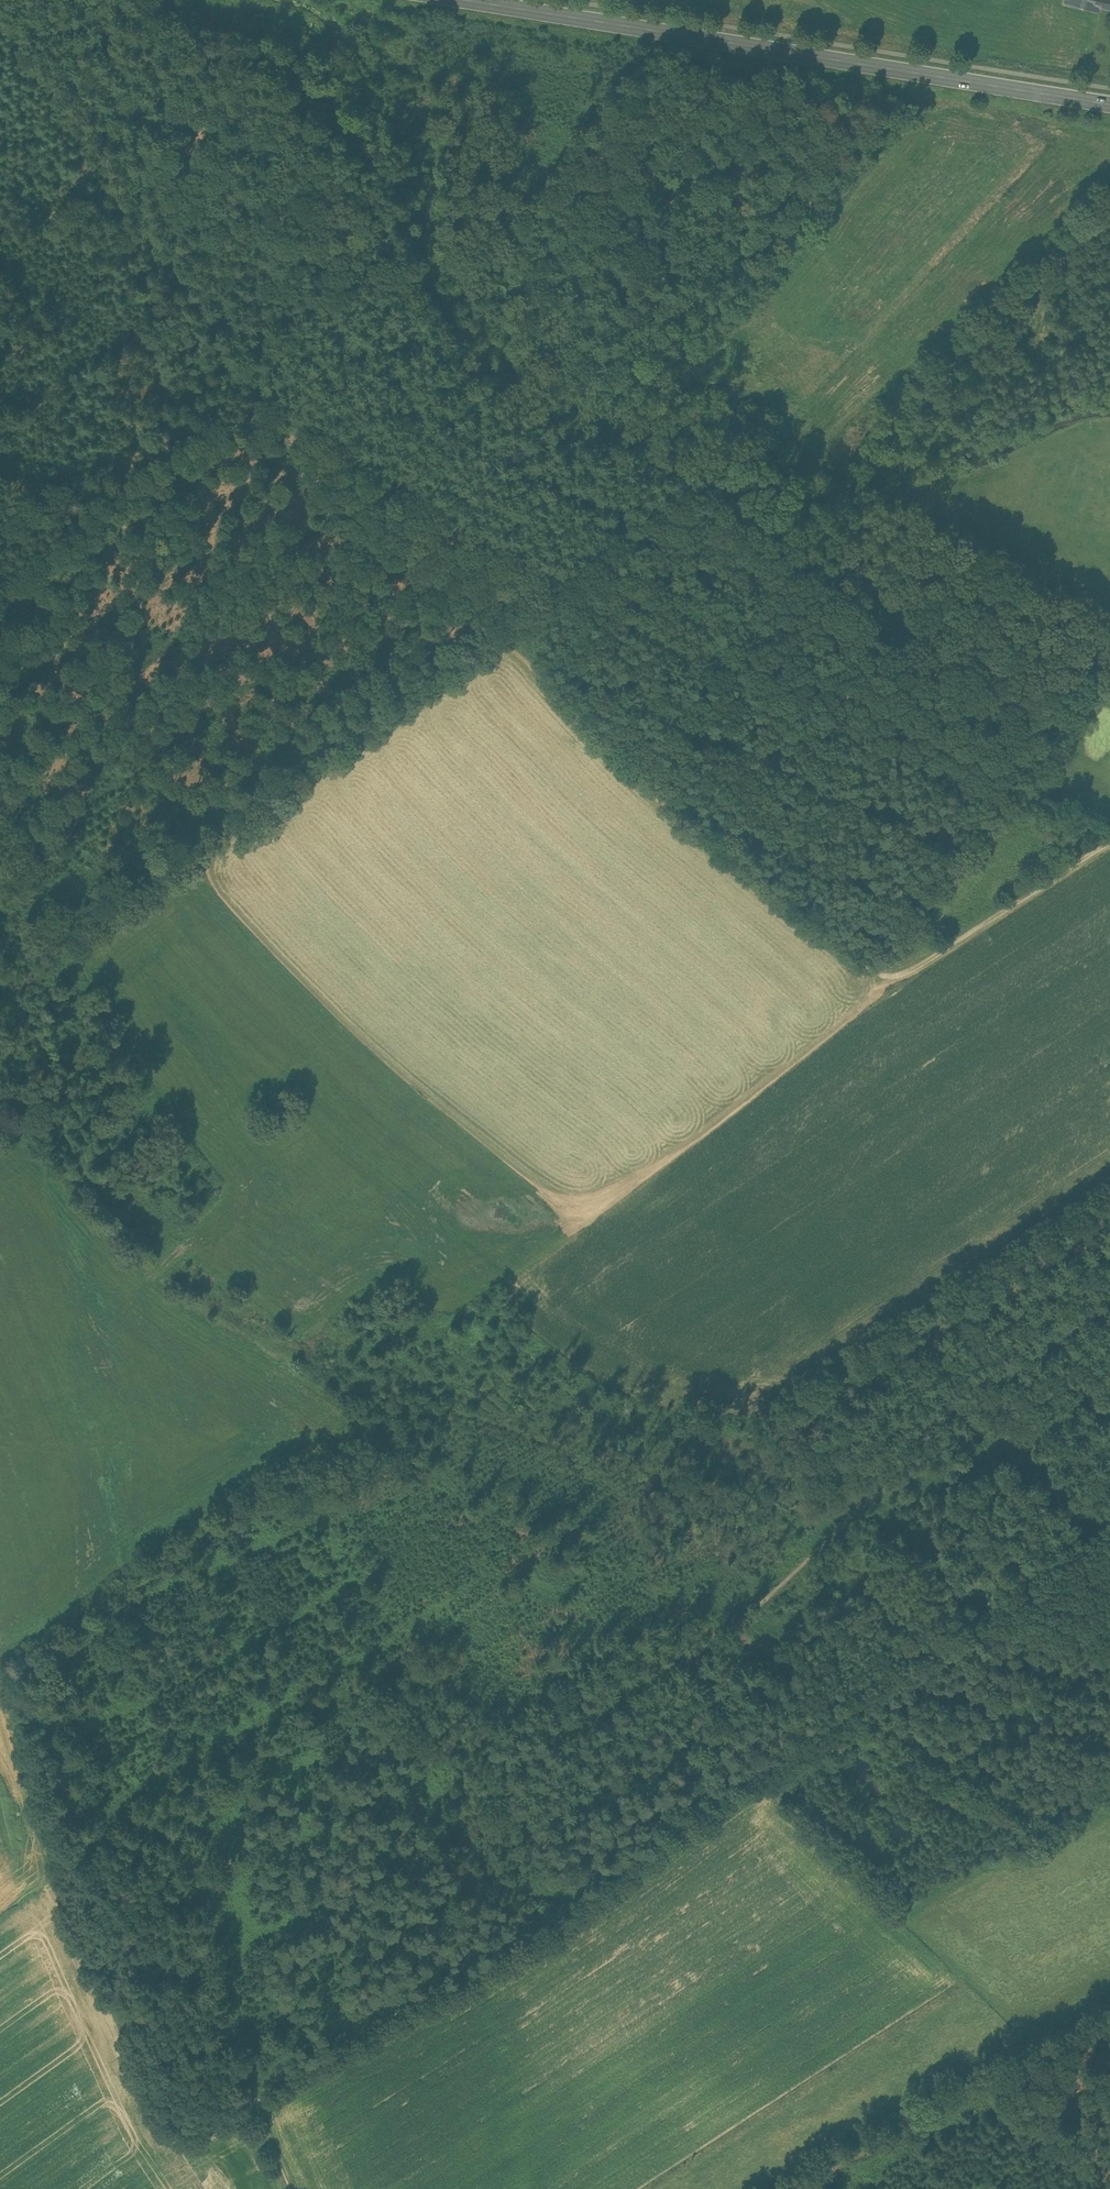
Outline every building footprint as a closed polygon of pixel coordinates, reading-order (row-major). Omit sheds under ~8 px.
[(1064,3),(1099,12),(1100,7),(1109,10),(1109,0),(1065,0),(1064,3)]
